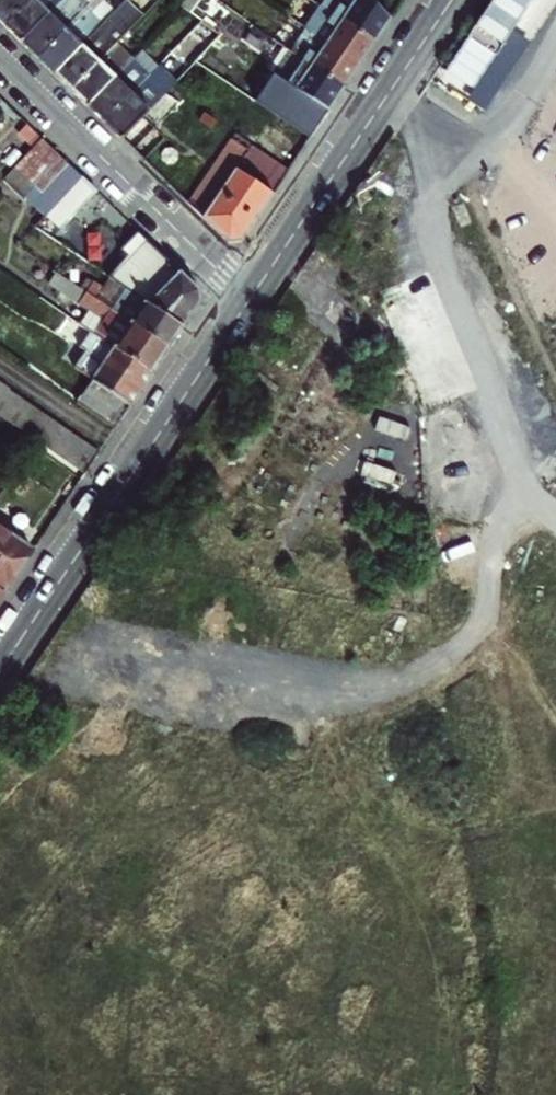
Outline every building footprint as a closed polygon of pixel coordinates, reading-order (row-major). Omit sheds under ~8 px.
[(5,25),(29,0),(0,0),(0,21),(5,25)] [(5,25),(12,32),(21,41),(60,0),(29,0),(5,25)] [(21,41),(31,50),(38,57),(66,29),(68,31),(74,25),(69,20),(76,15),(77,17),(93,0),(60,0),(21,41)] [(38,57),(47,66),(54,73),(102,24),(93,15),(105,2),(103,0),(93,0),(77,17),(76,15),(69,20),(74,25),(68,31),(66,29),(38,57)] [(116,43),(144,15),(129,0),(126,0),(102,24),(54,73),(63,82),(71,90),(99,61),(101,63),(107,57),(103,53),(109,47),(110,48),(116,43)] [(184,6),(197,16),(202,20),(217,0),(188,0),(184,6)] [(313,0),(312,1),(315,4),(310,10),(315,13),(305,29),(359,66),(367,53),(374,43),(322,8),(313,0)] [(322,8),(374,43),(383,29),(390,19),(371,0),(313,0),(322,8)] [(191,23),(197,16),(184,6),(178,13),(191,23)] [(203,21),(190,35),(207,47),(219,34),(203,21)] [(289,52),(291,53),(343,88),(353,75),(359,66),(305,29),(289,52)] [(88,106),(133,59),(116,43),(110,48),(109,47),(103,53),(107,57),(101,63),(99,61),(71,90),(79,97),(88,106)] [(142,50),(133,59),(88,106),(96,114),(105,122),(133,93),(134,95),(140,89),(136,84),(142,79),(145,81),(159,67),(142,50)] [(343,88),(291,53),(275,77),(328,112),(336,99),(343,88)] [(133,93),(105,122),(114,131),(122,139),(166,93),(167,91),(175,82),(169,77),(159,67),(145,81),(142,79),(136,84),(140,89),(134,95),(133,93)] [(173,73),(169,77),(175,82),(178,79),(173,73)] [(164,139),(154,129),(178,104),(166,93),(122,139),(143,160),(164,139)] [(249,151),(251,146),(234,135),(231,139),(249,151)] [(27,178),(54,150),(41,136),(14,165),(27,178)] [(66,161),(54,150),(27,178),(40,190),(66,161)] [(81,175),(66,161),(40,190),(55,203),(64,193),(81,175)] [(55,203),(40,190),(27,178),(14,165),(8,172),(49,210),(55,203)] [(8,172),(2,178),(22,197),(25,195),(45,214),(49,210),(8,172)] [(89,215),(104,198),(81,175),(64,193),(89,215)] [(199,290),(154,247),(140,261),(122,244),(102,273),(120,285),(182,327),(193,312),(200,301),(199,290)] [(88,331),(106,305),(56,272),(48,284),(88,309),(78,324),(88,331)] [(177,335),(182,327),(120,285),(106,305),(169,347),(177,335)] [(169,347),(106,305),(88,331),(151,373),(160,360),(169,347)] [(88,331),(78,324),(68,339),(103,363),(76,403),(114,428),(135,398),(151,373),(88,331)] [(0,386),(0,419),(83,475),(98,452),(0,386)] [(33,549),(0,527),(0,597),(33,549)]
